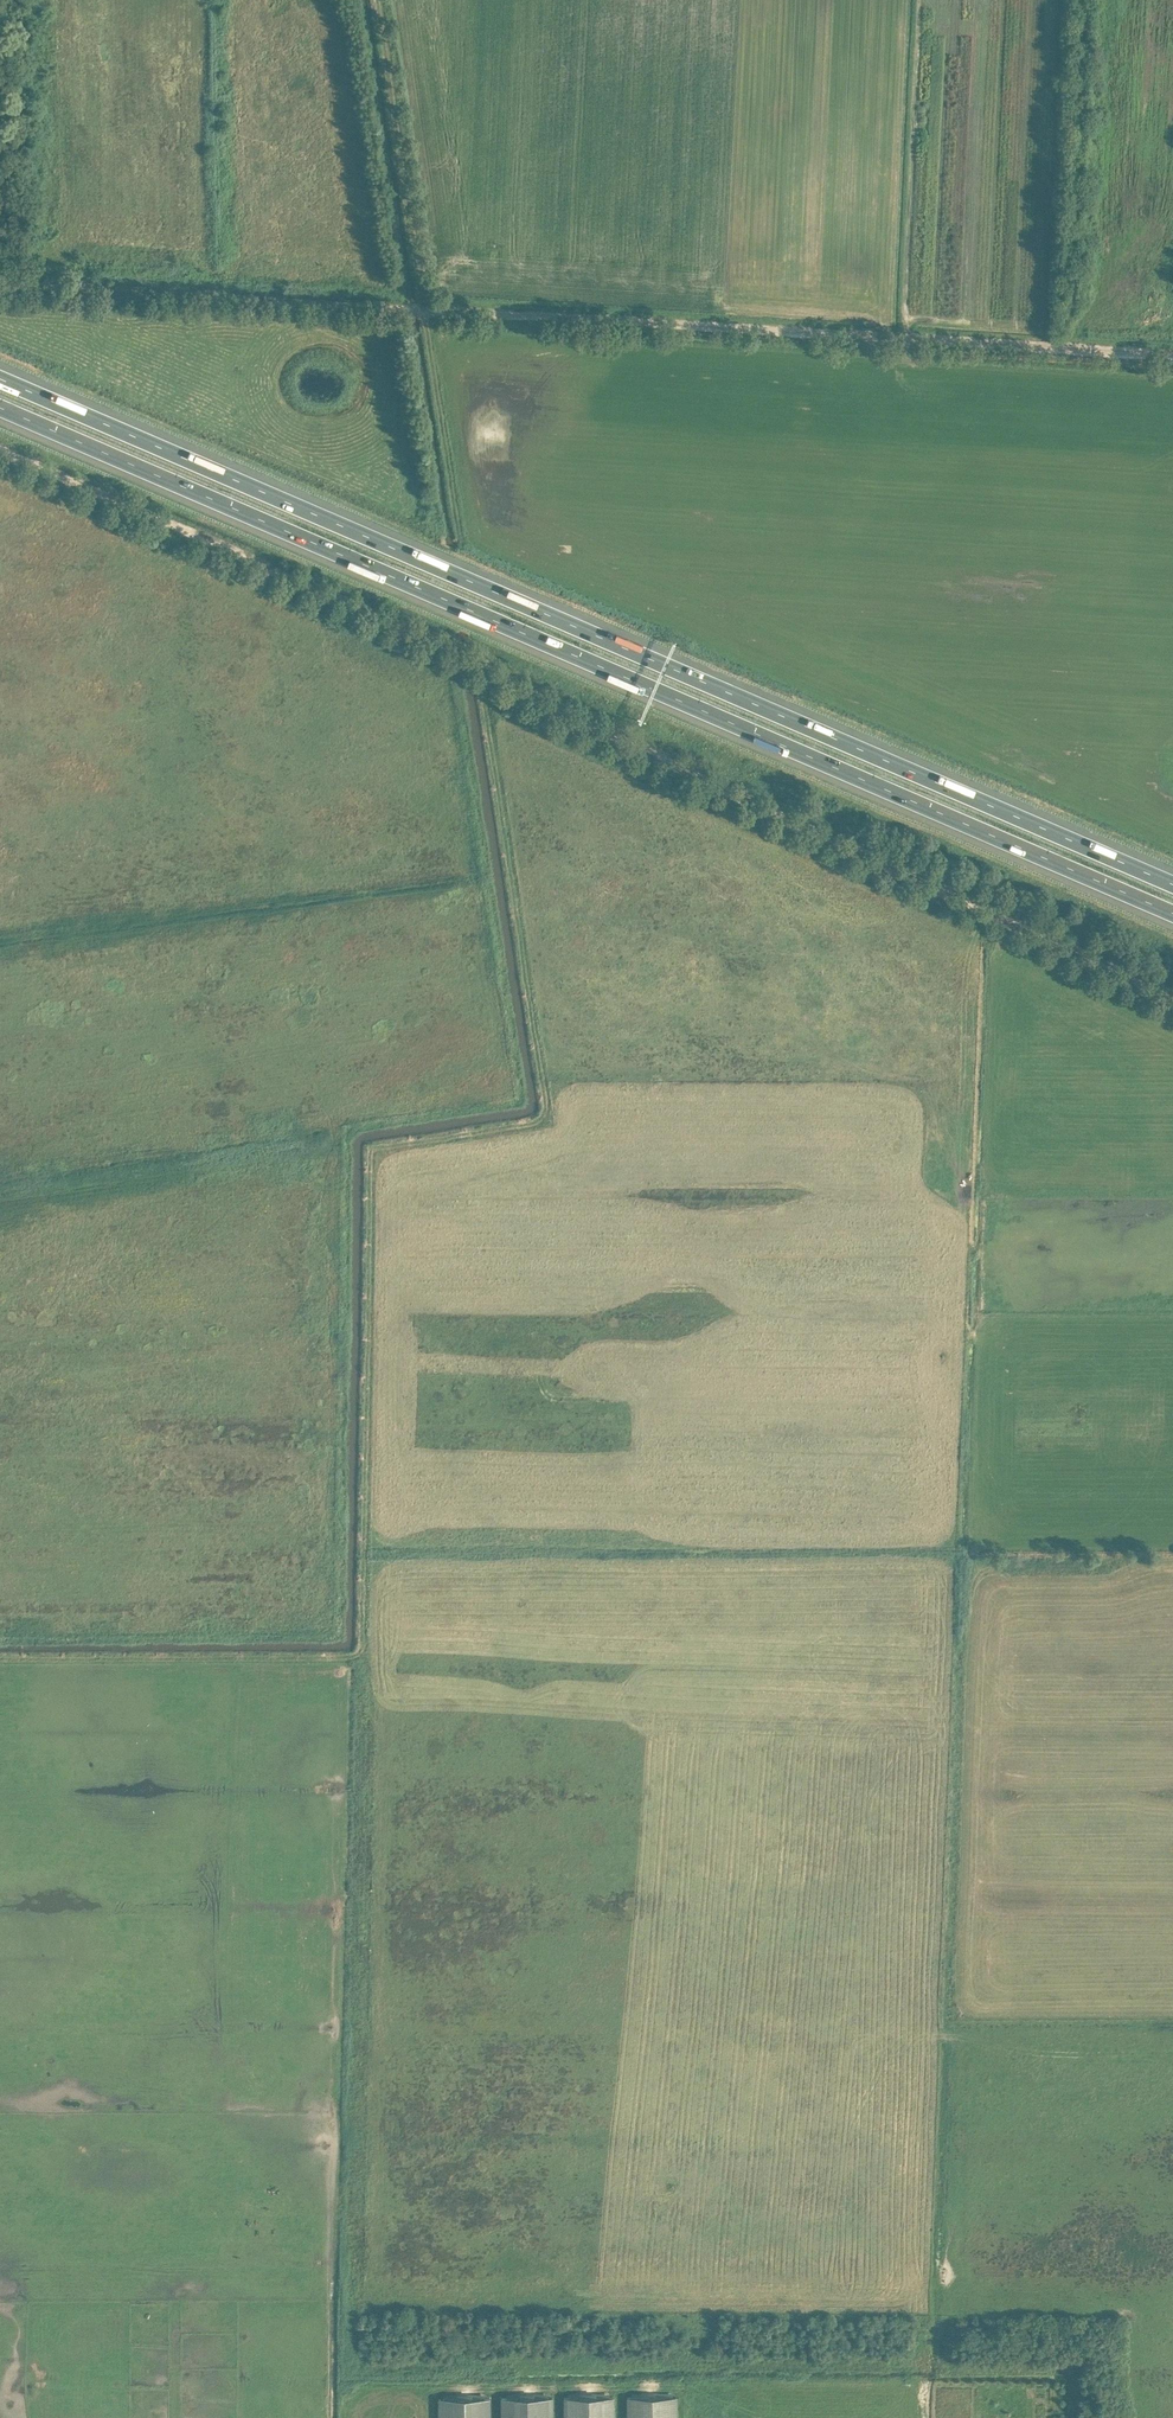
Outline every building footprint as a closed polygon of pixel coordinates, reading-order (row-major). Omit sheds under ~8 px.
[(678,2397),(628,2397),(628,2417),(679,2417),(678,2397)] [(554,2398),(502,2399),(502,2417),(554,2417),(554,2398)] [(615,2398),(565,2398),(565,2417),(615,2417),(615,2398)] [(491,2399),(440,2399),(440,2417),(491,2417),(491,2399)]
